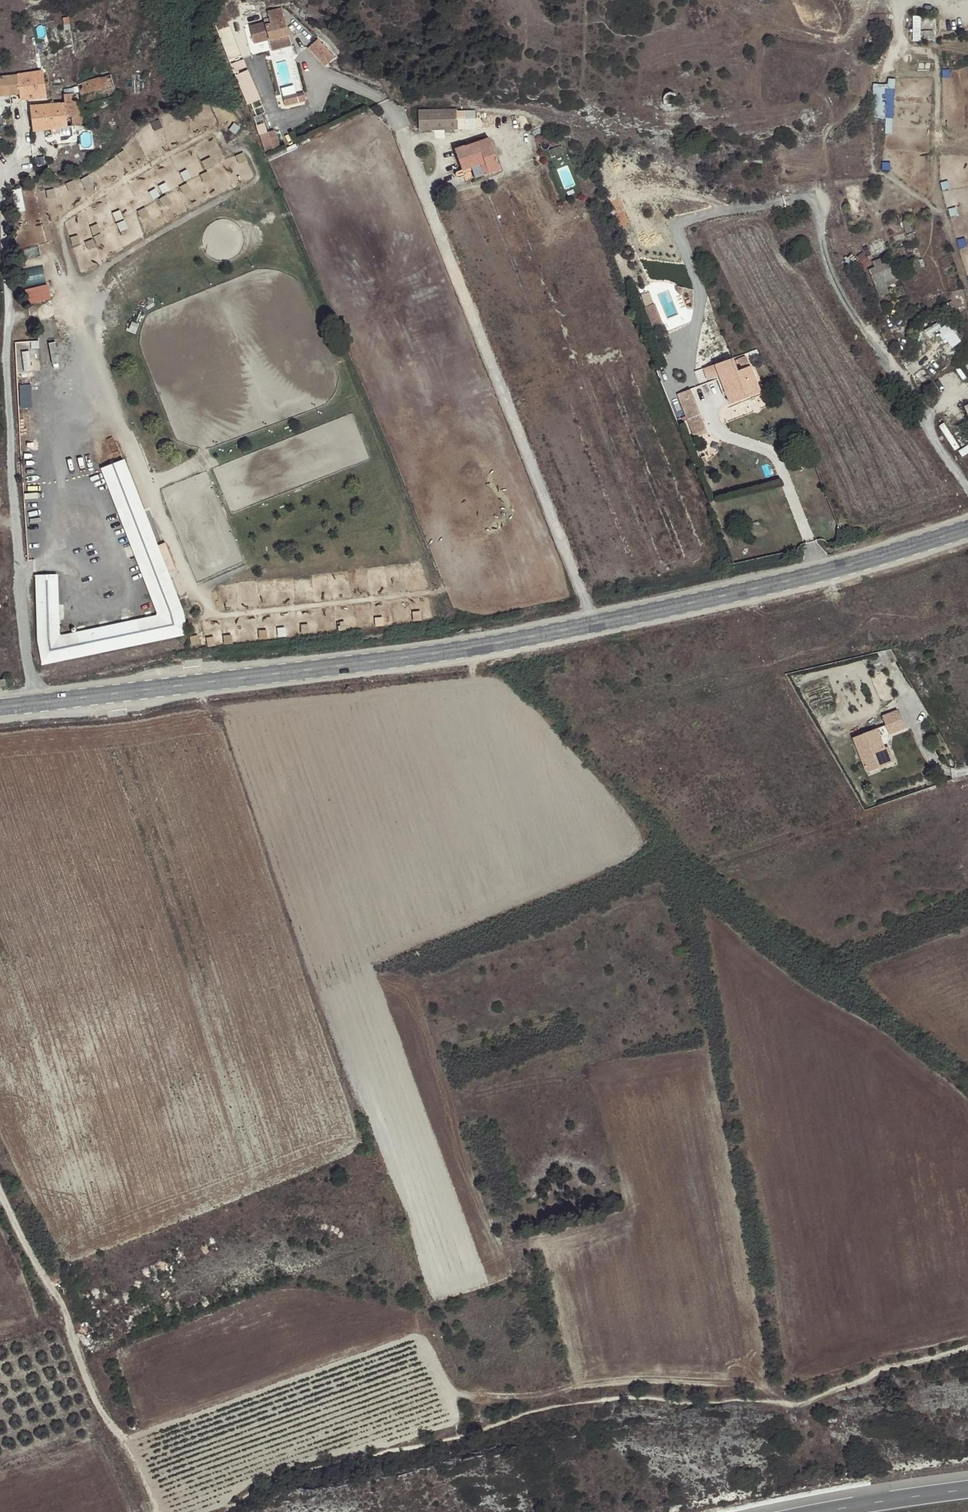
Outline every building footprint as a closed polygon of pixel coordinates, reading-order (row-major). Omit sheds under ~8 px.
[(281,9),(267,12),(269,18),(263,19),(269,39),(271,49),(290,44),(286,32),(281,9)] [(259,41),(269,39),(264,24),(255,27),(259,41)] [(324,66),(334,57),(317,39),(308,48),(324,66)] [(247,104),(260,99),(248,69),(236,74),(247,104)] [(41,71),(16,74),(19,93),(20,100),(40,98),(45,97),(41,71)] [(16,74),(0,76),(0,96),(19,93),(16,74)] [(33,131),(84,125),(82,106),(115,96),(109,75),(86,82),(77,85),(79,93),(63,95),(64,103),(42,106),(30,107),(33,131)] [(894,132),(894,81),(874,81),(874,117),(886,117),(886,132),(894,132)] [(282,95),(284,106),(307,102),(305,91),(282,95)] [(457,110),(419,110),(419,130),(475,128),(474,112),(457,112),(457,110)] [(276,130),(260,133),(263,147),(279,144),(276,130)] [(484,163),(488,173),(500,169),(489,138),(465,147),(465,146),(454,149),(461,171),(480,164),(484,163)] [(483,175),(488,173),(484,163),(480,164),(483,175)] [(18,210),(23,209),(22,189),(13,190),(13,201),(17,200),(18,210)] [(51,299),(44,265),(21,270),(24,287),(25,287),(28,304),(51,299)] [(937,329),(953,347),(960,341),(941,318),(926,331),(930,336),(937,329)] [(39,340),(20,341),(22,370),(34,369),(33,353),(39,353),(39,340)] [(752,359),(760,356),(757,350),(749,352),(752,359)] [(731,358),(716,364),(730,403),(759,392),(749,366),(736,371),(731,358)] [(687,420),(699,416),(692,395),(679,400),(687,420)] [(142,511),(136,495),(123,461),(102,469),(159,616),(58,637),(56,574),(36,575),(38,640),(43,664),(186,635),(182,612),(142,511)] [(142,511),(151,508),(145,492),(136,495),(142,511)] [(889,726),(907,718),(897,702),(881,708),(889,726)] [(881,741),(885,740),(877,720),(852,729),(870,774),(891,765),(881,741)] [(888,739),(885,740),(881,741),(891,765),(898,762),(888,739)]
